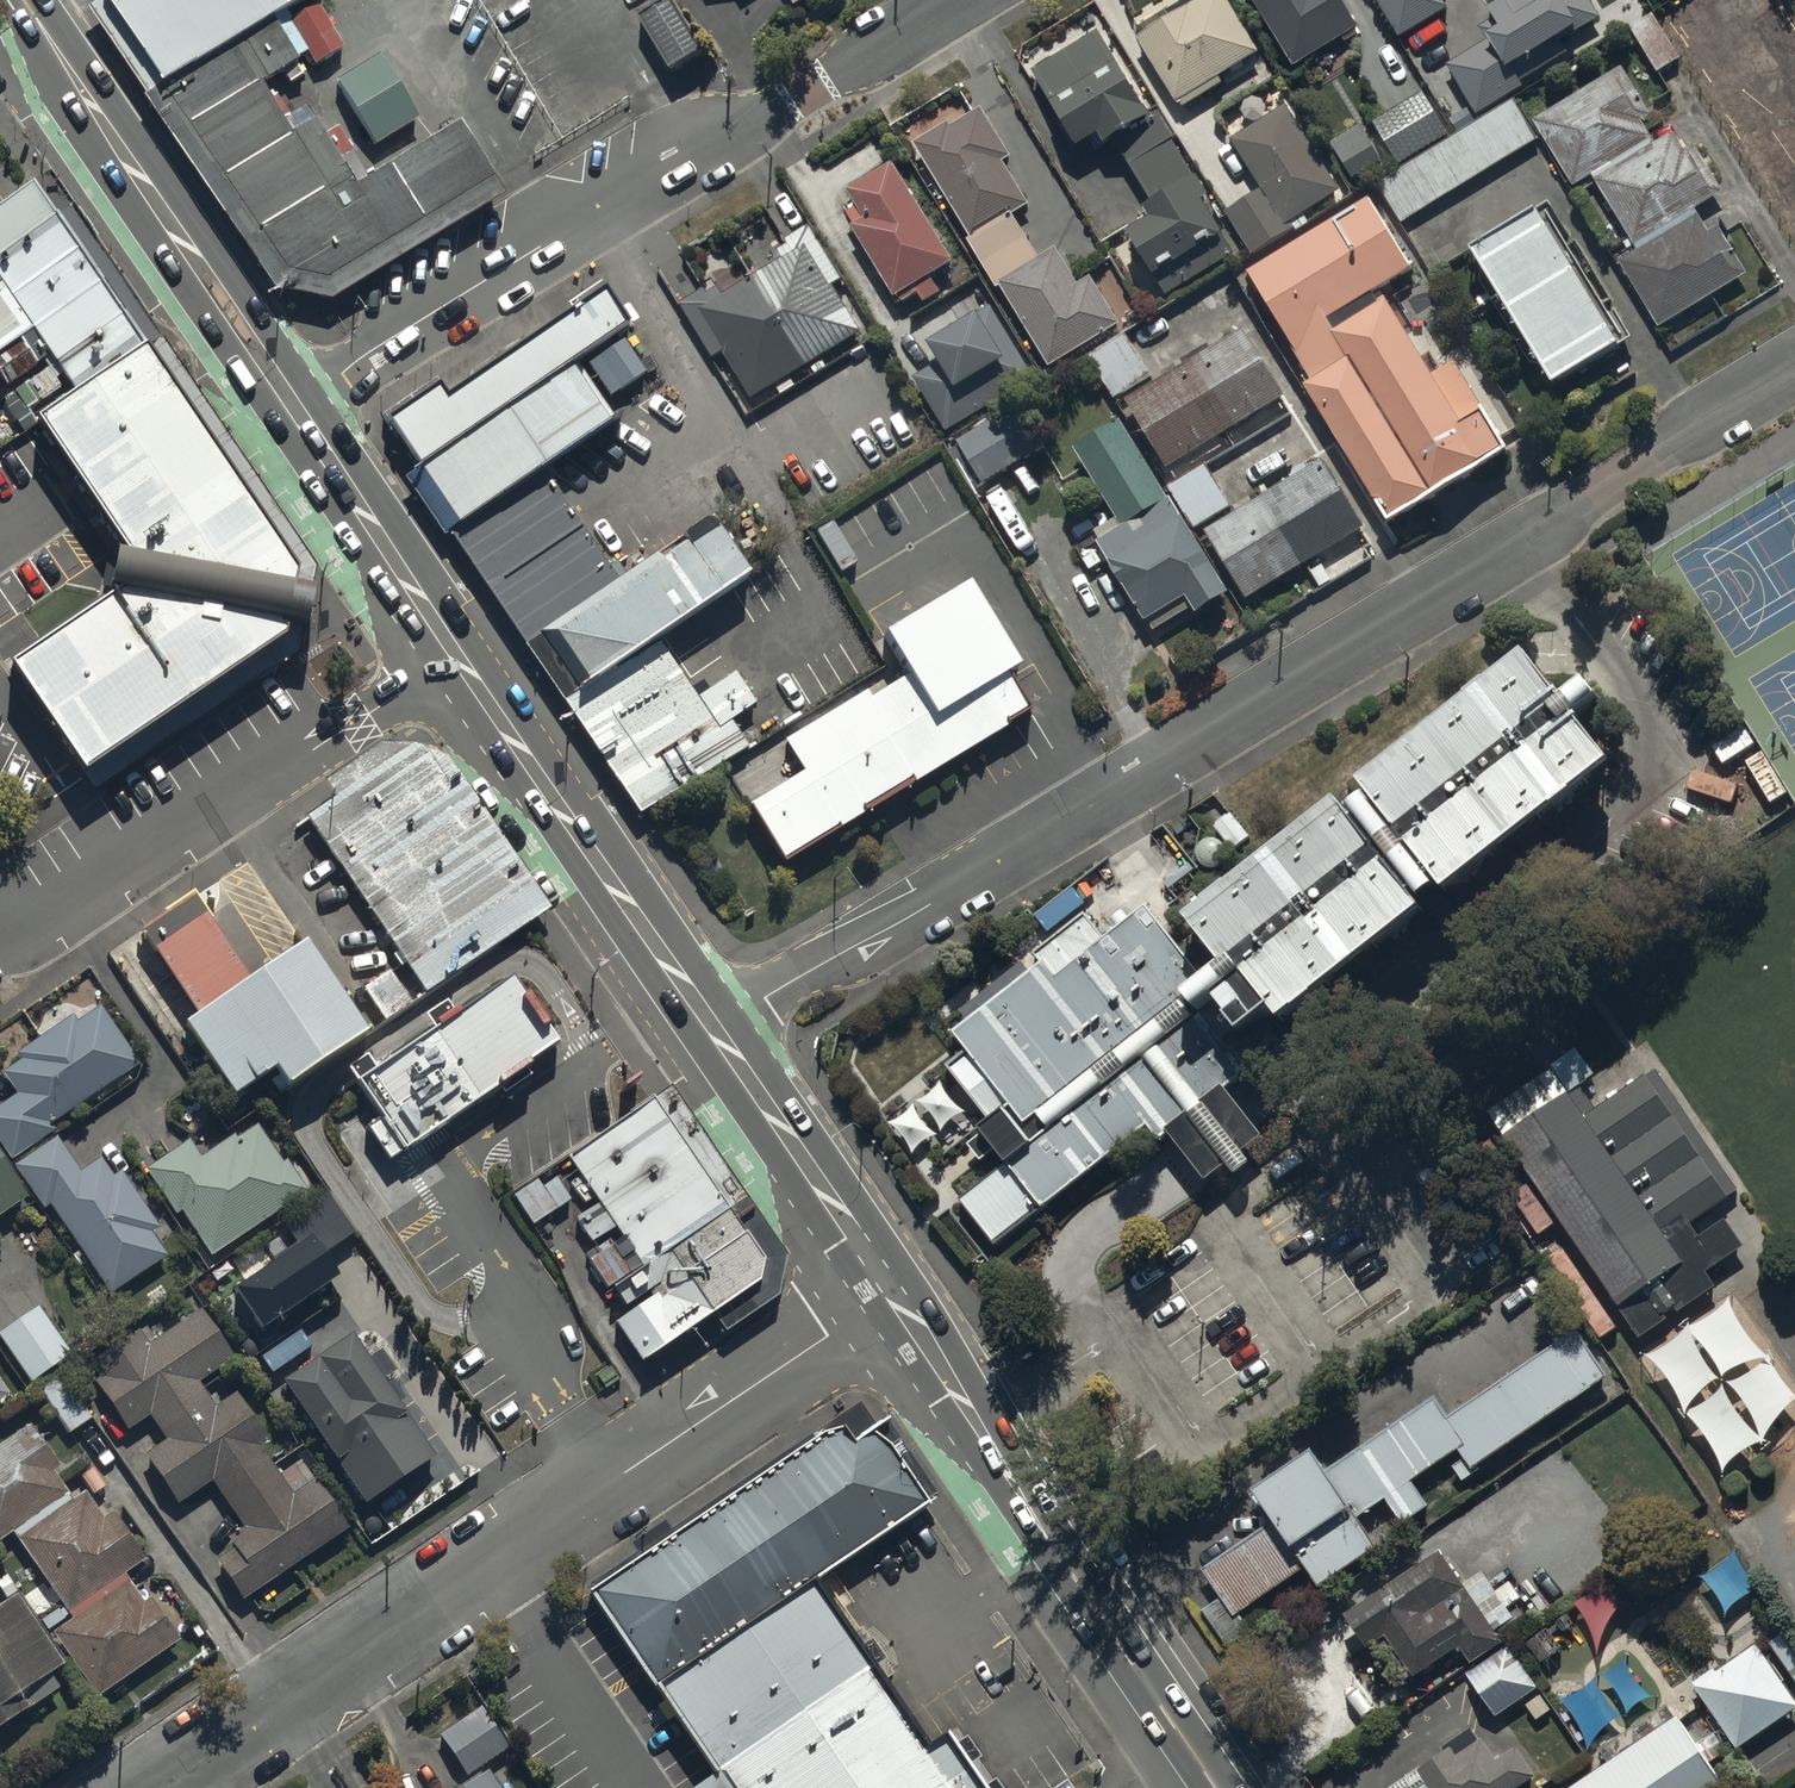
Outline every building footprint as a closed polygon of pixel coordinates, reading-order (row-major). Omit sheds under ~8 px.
[(104,3),(159,88),(280,10),(296,0),(109,0),(104,3)] [(676,76),(709,56),(675,0),(642,21),(676,76)] [(798,14),(821,0),(790,0),(798,14)] [(1181,111),(1263,60),(1226,0),(1216,0),(1141,46),(1181,111)] [(1297,75),(1361,36),(1339,0),(1250,0),(1297,75)] [(1376,5),(1402,45),(1422,32),(1452,14),(1444,0),(1384,0),(1376,5)] [(1602,25),(1586,0),(1512,0),(1507,4),(1510,9),(1493,19),(1497,25),(1481,35),(1490,49),(1450,74),(1479,121),(1524,93),(1522,89),(1570,60),(1563,49),(1602,25)] [(280,10),(159,88),(186,130),(272,75),(308,52),(280,10)] [(1632,34),(1661,80),(1682,67),(1653,21),(1632,34)] [(1237,259),(1203,206),(1149,118),(1154,115),(1105,37),(1035,81),(1083,159),(1112,141),(1167,229),(1136,248),(1169,301),(1237,259)] [(380,53),(338,79),(377,143),(419,117),(380,53)] [(272,75),(186,130),(216,177),(302,123),(272,75)] [(1712,238),(1700,218),(1718,206),(1728,200),(1697,152),(1688,158),(1676,138),(1657,150),(1645,129),(1654,124),(1623,75),(1614,80),(1537,128),(1581,197),(1598,187),(1640,255),(1619,268),(1661,334),(1741,284),(1749,279),(1720,233),(1712,238)] [(1374,128),(1400,169),(1451,138),(1425,96),(1374,128)] [(349,170),(252,232),(286,287),(341,300),(504,193),(510,190),(454,103),(349,170)] [(1380,192),(1404,230),(1540,145),(1516,107),(1380,192)] [(1296,234),(1294,230),(1343,200),(1289,113),(1233,147),(1263,195),(1227,217),(1254,261),(1296,234)] [(302,123),(216,177),(252,232),(349,170),(314,115),(302,123)] [(1016,223),(1032,213),(1005,169),(1013,164),(984,117),(975,123),(956,135),(952,129),(917,150),(921,156),(975,242),(969,246),(1001,296),(1004,294),(1053,374),(1110,338),(1123,331),(1094,284),(1082,292),(1059,255),(1043,265),(1016,223)] [(1329,153),(1351,188),(1384,167),(1362,132),(1329,153)] [(914,301),(959,273),(896,173),(851,201),(869,229),(856,237),(901,309),(914,301)] [(28,180),(0,199),(0,347),(30,327),(72,387),(139,340),(28,180)] [(1373,205),(1246,281),(1399,537),(1519,466),(1458,365),(1440,376),(1393,297),(1419,282),(1373,205)] [(1560,398),(1636,350),(1546,207),(1470,254),(1560,398)] [(713,356),(724,349),(751,397),(776,383),(782,394),(798,384),(792,373),(864,331),(836,283),(844,279),(812,222),(786,237),(788,241),(780,245),(785,254),(722,291),(720,286),(710,292),(708,287),(682,302),(713,356)] [(626,340),(592,291),(383,432),(416,481),(574,384),(586,375),(584,368),(626,340)] [(919,386),(951,438),(1038,384),(1005,332),(994,314),(931,353),(942,371),(919,386)] [(1169,468),(1285,395),(1242,326),(1126,398),(1169,468)] [(1127,331),(1089,354),(1115,398),(1154,376),(1127,331)] [(307,588),(139,340),(72,387),(32,412),(130,561),(116,583),(7,658),(81,765),(279,630),(307,588)] [(624,349),(592,370),(613,404),(646,382),(624,349)] [(574,384),(416,481),(460,542),(550,486),(613,442),(574,384)] [(966,436),(991,479),(1047,446),(1022,403),(966,436)] [(1193,528),(1120,418),(1077,447),(1128,524),(1099,543),(1156,631),(1195,605),(1199,612),(1233,589),(1193,528)] [(1323,456),(1206,528),(1248,597),(1365,525),(1323,456)] [(1233,503),(1208,463),(1168,487),(1193,528),(1233,503)] [(550,486),(460,542),(572,711),(673,643),(748,592),(714,543),(630,599),(550,486)] [(845,512),(812,533),(847,587),(879,567),(845,512)] [(752,816),(789,873),(896,808),(919,796),(1034,727),(1012,691),(1024,684),(973,600),(890,653),(909,688),(872,711),(867,705),(788,754),(807,786),(752,816)] [(1617,749),(1529,642),(1174,942),(1257,1043),(1617,749)] [(673,643),(572,711),(645,818),(746,753),(737,738),(760,723),(737,688),(714,704),(673,643)] [(548,908),(445,753),(415,743),(308,814),(428,989),(548,908)] [(198,892),(143,929),(159,951),(213,915),(198,892)] [(1174,942),(1138,898),(924,1072),(1043,1217),(1257,1043),(1174,942)] [(312,936),(187,1018),(237,1092),(277,1064),(290,1082),(373,1026),(312,936)] [(390,967),(364,985),(386,1017),(412,999),(390,967)] [(396,1166),(566,1049),(518,981),(363,1089),(389,1126),(375,1136),(396,1166)] [(47,1119),(138,1057),(98,999),(76,1014),(70,1006),(14,1044),(20,1052),(0,1066),(0,1067),(14,1087),(0,1097),(0,1144),(7,1155),(52,1125),(47,1119)] [(1564,1066),(1499,1109),(1617,1287),(1682,1244),(1665,1218),(1737,1170),(1670,1069),(1598,1117),(1564,1066)] [(764,1260),(652,1097),(566,1156),(643,1268),(612,1289),(629,1312),(615,1321),(642,1360),(760,1280),(764,1260)] [(177,1214),(187,1207),(215,1248),(304,1188),(256,1118),(204,1154),(188,1130),(142,1162),(177,1214)] [(40,1202),(49,1195),(111,1284),(164,1248),(149,1227),(159,1220),(120,1163),(110,1170),(99,1153),(79,1167),(54,1131),(12,1160),(40,1202)] [(23,1187),(0,1153),(0,1203),(23,1187)] [(537,1179),(513,1195),(532,1225),(571,1201),(557,1177),(541,1186),(537,1179)] [(219,1285),(251,1332),(332,1277),(316,1254),(351,1230),(321,1186),(281,1213),(295,1234),(219,1285)] [(30,1372),(67,1346),(35,1299),(0,1322),(0,1329),(30,1372)] [(178,1497),(211,1474),(242,1520),(208,1543),(241,1591),(344,1521),(311,1473),(291,1487),(260,1441),(267,1436),(231,1383),(212,1397),(196,1374),(231,1350),(198,1302),(153,1332),(142,1315),(87,1353),(99,1370),(93,1374),(126,1422),(147,1408),(162,1430),(142,1444),(178,1497)] [(279,1370),(368,1499),(435,1453),(347,1324),(279,1370)] [(1279,1518),(1208,1568),(1238,1610),(1303,1565),(1312,1578),(1365,1541),(1606,1374),(1572,1326),(1448,1413),(1436,1395),(1316,1478),(1292,1443),(1248,1473),(1279,1518)] [(36,1386),(67,1431),(91,1415),(60,1370),(36,1386)] [(922,1502),(860,1410),(588,1594),(651,1686),(811,1577),(922,1502)] [(121,1579),(116,1570),(142,1552),(92,1479),(65,1497),(60,1490),(47,1471),(59,1463),(28,1418),(17,1426),(0,1438),(0,1531),(11,1523),(72,1612),(51,1626),(95,1690),(171,1638),(127,1575),(121,1579)] [(1490,1619),(1439,1544),(1342,1610),(1393,1685),(1490,1619)] [(651,1686),(722,1787),(979,1787),(928,1710),(907,1724),(811,1577),(651,1686)] [(73,1676),(12,1587),(0,1595),(0,1726),(73,1676)] [(1569,1614),(1526,1641),(1540,1663),(1563,1648),(1554,1635),(1563,1629),(1564,1631),(1575,1624),(1569,1614)] [(1791,1686),(1747,1622),(1690,1660),(1734,1725),(1791,1686)] [(1770,1641),(1794,1679),(1794,1630),(1793,1626),(1770,1641)] [(1509,1643),(1468,1671),(1498,1715),(1539,1687),(1509,1643)] [(1539,1783),(1542,1787),(1692,1787),(1721,1768),(1670,1694),(1539,1783)] [(476,1702),(437,1728),(465,1770),(504,1744),(476,1702)] [(1508,1727),(1491,1738),(1475,1715),(1431,1745),(1447,1768),(1417,1787),(1493,1787),(1532,1762),(1508,1727)] [(491,1775),(483,1764),(446,1787),(500,1787),(491,1775)] [(996,1787),(1034,1787),(1022,1771),(996,1787)]
